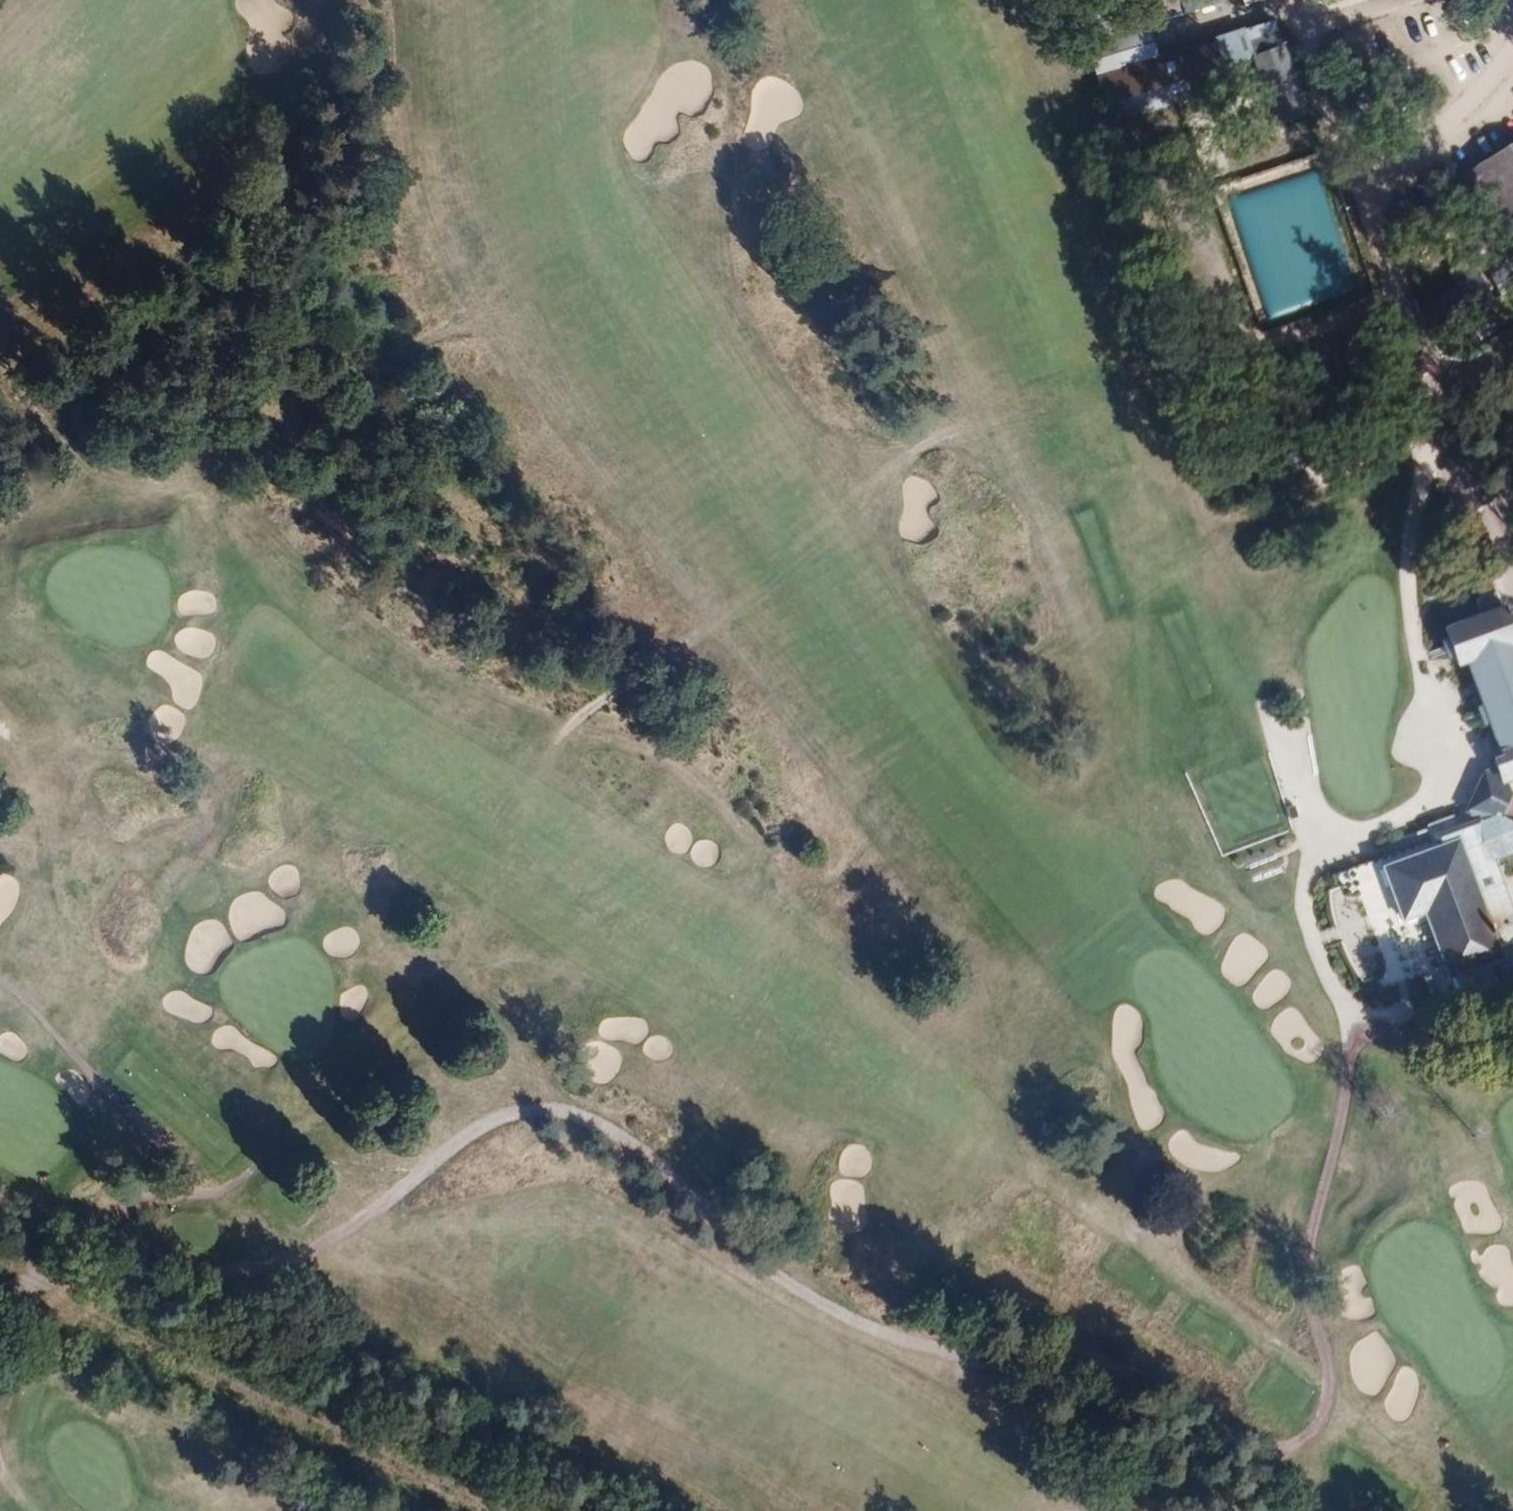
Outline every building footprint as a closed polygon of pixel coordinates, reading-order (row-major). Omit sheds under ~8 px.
[(1234,0),(1136,0),(1065,24),(1076,55),(1236,4),(1234,0)] [(1267,44),(1236,55),(1266,135),(1297,125),(1267,44)] [(1213,45),(1088,88),(1102,130),(1195,100),(1190,85),(1221,72),(1213,45)] [(1485,157),(1512,201),(1512,139),(1485,157)] [(1492,276),(1512,309),(1512,262),(1492,276)] [(1461,286),(1434,303),(1447,331),(1478,314),(1461,286)] [(1438,825),(1443,838),(1411,849),(1418,867),(1359,889),(1377,936),(1403,926),(1426,987),(1482,967),(1474,947),(1498,938),(1475,865),(1498,857),(1488,831),(1504,825),(1491,791),(1512,783),(1512,694),(1479,602),(1455,611),(1462,628),(1425,642),(1440,680),(1454,674),(1481,746),(1465,752),(1476,783),(1468,786),(1438,825)] [(27,1055),(18,1032),(0,1038),(0,1042),(7,1062),(27,1055)] [(69,1070),(58,1080),(80,1105),(92,1094),(69,1070)]
